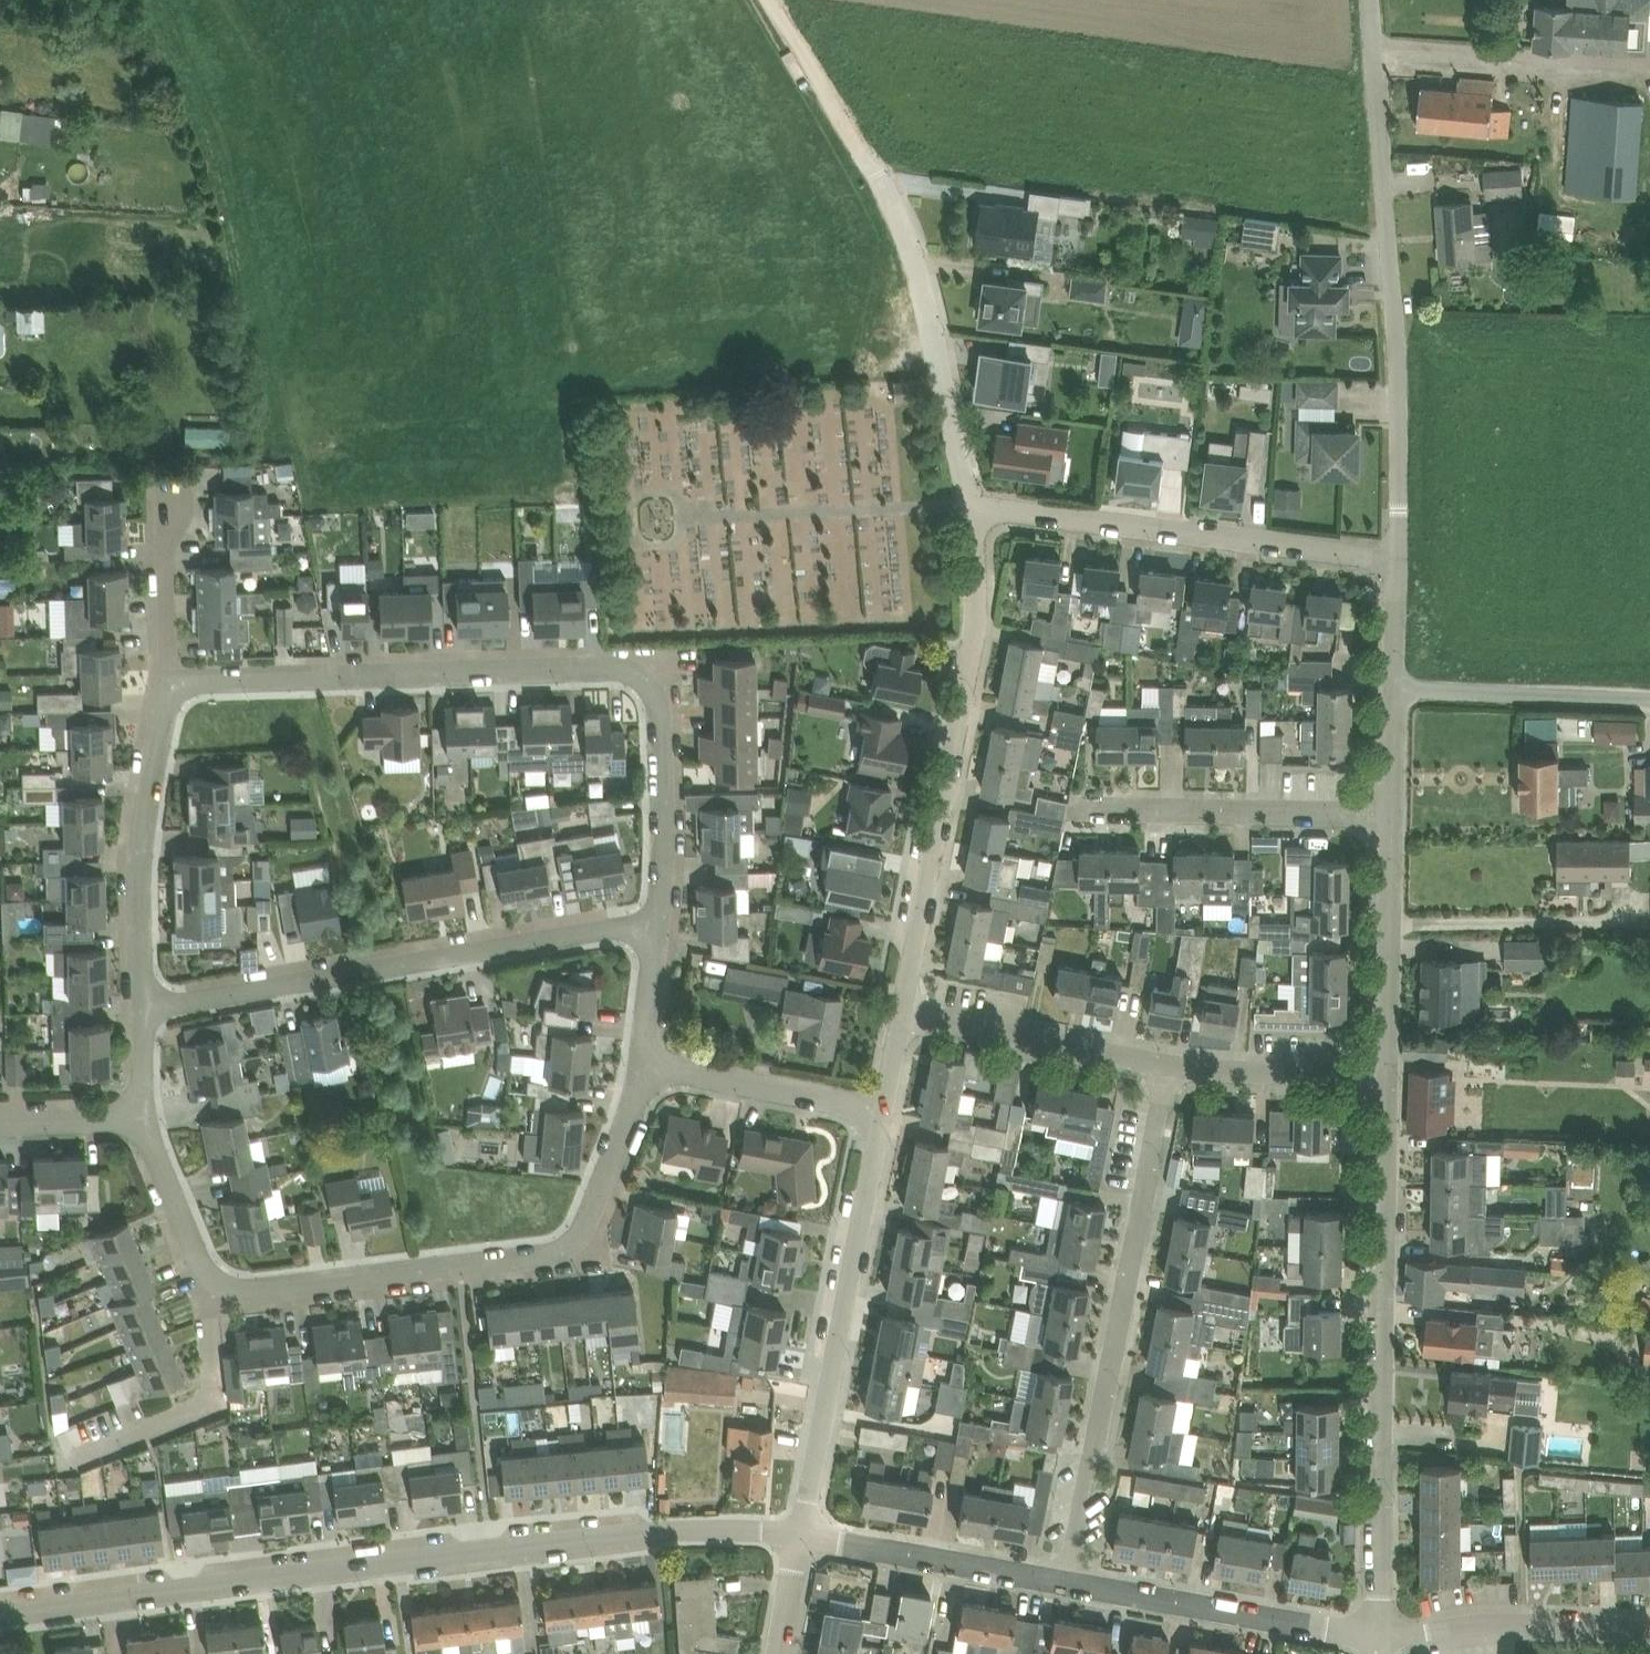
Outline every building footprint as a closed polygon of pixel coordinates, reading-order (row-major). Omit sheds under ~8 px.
[(1574,49),(1586,50),(1589,9),(1594,10),(1595,0),(1568,0),(1567,8),(1538,5),(1535,46),(1574,49)] [(1594,10),(1589,9),(1586,50),(1647,54),(1647,50),(1649,11),(1649,0),(1595,0),(1594,10)] [(1418,127),(1510,135),(1513,108),(1493,106),(1495,79),(1459,76),(1458,90),(1422,86),(1418,127)] [(1644,99),(1575,95),(1569,188),(1638,192),(1644,99)] [(2,111),(0,111),(0,136),(29,139),(32,112),(2,108),(2,111)] [(1522,169),(1486,171),(1488,196),(1523,193),(1522,169)] [(1060,209),(1086,213),(1088,197),(1062,193),(1060,209)] [(1442,260),(1478,258),(1474,201),(1438,204),(1442,260)] [(1033,212),(1029,211),(1022,210),(1022,208),(1010,206),(1010,208),(984,205),(981,226),(976,225),(973,240),(979,241),(978,245),(1013,250),(1014,246),(1033,249),(1036,227),(1031,227),(1033,212)] [(1576,214),(1541,211),(1538,235),(1574,238),(1576,214)] [(1215,247),(1220,218),(1200,215),(1196,237),(1195,244),(1215,247)] [(1243,241),(1243,242),(1278,247),(1282,221),(1247,216),(1246,219),(1243,241)] [(1342,255),(1305,254),(1304,282),(1293,282),(1293,303),(1299,303),(1298,332),(1335,332),(1336,304),(1349,304),(1350,283),(1341,283),(1342,255)] [(1076,274),(1073,294),(1106,298),(1108,279),(1076,274)] [(983,313),(982,320),(1023,325),(1027,291),(1042,293),(1044,281),(1010,277),(1009,282),(987,279),(985,299),(980,299),(978,313),(983,313)] [(1208,321),(1211,297),(1186,294),(1183,318),(1208,321)] [(17,323),(44,322),(44,304),(17,305),(17,306),(17,319),(17,323)] [(999,352),(984,350),(978,393),(1028,400),(1033,358),(1051,360),(1053,343),(1012,337),(1010,353),(1008,353),(1008,356),(999,355),(999,352)] [(1103,350),(1102,363),(1118,365),(1119,352),(1103,350)] [(1134,372),(1135,361),(1126,359),(1124,371),(1134,372)] [(1209,364),(1215,372),(1220,368),(1214,360),(1209,364)] [(895,379),(893,379),(894,397),(923,395),(922,377),(921,377),(921,379),(895,380),(895,379)] [(1300,381),(1300,403),(1338,404),(1338,382),(1300,381)] [(1242,382),(1240,396),(1272,400),(1273,386),(1242,382)] [(1337,419),(1299,418),(1299,441),(1318,441),(1317,472),(1359,473),(1360,431),(1337,430),(1337,419)] [(1000,433),(995,471),(1050,479),(1053,455),(1065,457),(1069,427),(1021,420),(1019,436),(1000,433)] [(236,426),(185,425),(184,443),(235,445),(236,426)] [(1237,426),(1235,441),(1232,461),(1209,458),(1204,497),(1244,502),(1246,489),(1261,491),(1269,430),(1237,426)] [(1156,496),(1157,495),(1156,495),(1156,491),(1161,492),(1165,461),(1189,464),(1193,435),(1146,429),(1143,453),(1122,450),(1117,486),(1138,489),(1138,492),(1137,492),(1137,494),(1156,496)] [(292,460),(275,463),(278,478),(295,476),(292,460)] [(113,475),(77,476),(78,499),(85,499),(86,519),(86,520),(126,519),(125,495),(109,495),(109,477),(113,477),(113,475)] [(0,486),(12,485),(12,477),(0,478),(0,482),(0,486)] [(46,496),(51,483),(42,479),(37,492),(46,496)] [(1293,507),(1295,489),(1277,487),(1276,505),(1293,507)] [(267,490),(252,490),(216,491),(216,505),(209,505),(210,516),(253,515),(265,514),(265,513),(280,513),(280,500),(267,500),(267,490)] [(422,526),(422,511),(408,511),(408,526),(422,526)] [(230,540),(231,553),(273,552),(273,538),(254,538),(253,515),(210,516),(210,527),(217,527),(217,540),(230,540)] [(324,522),(324,515),(312,515),(312,527),(320,527),(324,522)] [(110,556),(110,544),(126,543),(126,519),(86,520),(86,519),(74,520),(75,541),(64,541),(64,547),(60,547),(60,558),(110,556)] [(235,591),(235,589),(235,567),(273,567),(273,552),(231,553),(231,566),(188,568),(188,569),(191,569),(192,579),(198,579),(199,592),(235,591)] [(1041,590),(1059,592),(1063,559),(1030,555),(1024,605),(1039,606),(1041,590)] [(384,575),(384,557),(367,557),(367,576),(384,575)] [(340,577),(365,576),(364,559),(339,560),(340,577)] [(532,573),(552,574),(553,560),(533,559),(532,573)] [(1088,562),(1085,584),(1084,596),(1082,611),(1096,613),(1099,597),(1117,599),(1121,567),(1088,562)] [(1144,569),(1138,618),(1152,619),(1154,603),(1173,605),(1177,573),(1144,569)] [(127,570),(105,571),(87,571),(88,596),(128,594),(127,570)] [(298,573),(299,587),(313,587),(313,572),(298,573)] [(0,575),(0,595),(16,594),(16,575),(0,575)] [(508,627),(507,585),(506,576),(481,577),(482,586),(483,628),(508,627)] [(558,577),(559,628),(584,627),(584,622),(586,622),(586,614),(584,614),(584,607),(583,603),(600,603),(596,576),(583,576),(558,577)] [(1226,629),(1230,594),(1232,580),(1199,576),(1195,607),(1183,606),(1177,661),(1194,663),(1198,630),(1199,630),(1199,626),(1203,626),(1226,629)] [(483,628),(482,586),(481,577),(456,578),(457,586),(458,629),(483,628)] [(520,578),(521,605),(534,605),(534,609),(534,629),(537,629),(537,630),(544,630),(544,628),(559,628),(558,577),(533,578),(520,578)] [(368,629),(367,581),(367,578),(327,580),(328,607),(341,606),(342,617),(340,617),(340,625),(342,625),(342,630),(368,629)] [(1255,583),(1252,605),(1249,631),(1293,639),(1298,604),(1286,602),(1288,587),(1255,583)] [(235,591),(199,592),(199,605),(193,605),(193,616),(237,615),(237,614),(254,614),(254,599),(264,599),(264,589),(235,589),(235,591)] [(315,589),(298,589),(297,606),(315,606),(315,589)] [(430,589),(405,590),(406,630),(431,630),(430,589)] [(381,631),(406,630),(405,590),(380,591),(381,631)] [(1298,604),(1293,639),(1305,640),(1307,640),(1307,638),(1319,640),(1321,623),(1340,625),(1344,594),(1311,590),(1309,605),(1298,604)] [(102,619),(107,619),(129,618),(128,594),(88,596),(65,596),(65,597),(51,597),(52,621),(66,620),(66,633),(66,634),(96,633),(103,633),(102,619)] [(1072,594),(1070,610),(1082,611),(1084,596),(1072,594)] [(14,601),(0,602),(0,617),(14,616),(14,601)] [(293,640),(292,618),(291,604),(277,605),(279,640),(293,640)] [(1043,632),(1066,637),(1070,613),(1055,611),(1054,618),(1035,615),(1032,630),(1043,632)] [(243,656),(243,638),(237,638),(237,615),(193,616),(193,627),(200,627),(200,641),(214,640),(215,657),(243,656)] [(1121,648),(1125,622),(1107,620),(1104,644),(1121,648)] [(1142,624),(1125,622),(1121,648),(1139,652),(1140,647),(1142,624)] [(120,646),(98,646),(97,646),(96,633),(66,634),(66,633),(64,633),(64,648),(61,648),(62,672),(81,671),(121,670),(120,646)] [(815,642),(803,638),(800,651),(811,655),(815,642)] [(1058,661),(1061,647),(1041,643),(1035,642),(1013,638),(1007,670),(1040,676),(1055,679),(1056,679),(1059,662),(1058,661)] [(1087,659),(1097,661),(1100,643),(1089,642),(1069,638),(1067,655),(1087,659)] [(786,639),(784,657),(796,659),(798,641),(786,639)] [(872,690),(893,694),(915,699),(918,683),(925,678),(920,671),(921,666),(913,664),(916,649),(872,641),(866,645),(863,658),(868,666),(876,667),(872,690)] [(756,686),(756,659),(756,655),(752,656),(752,646),(729,647),(729,656),(714,656),(714,674),(700,674),(700,687),(756,686)] [(1312,658),(1302,658),(1291,658),(1289,674),(1322,675),(1322,674),(1334,674),(1334,659),(1312,658)] [(84,708),(83,695),(121,694),(121,670),(81,671),(81,690),(37,691),(38,710),(46,709),(84,708)] [(1001,702),(1023,707),(1033,709),(1034,708),(1049,711),(1052,697),(1055,679),(1040,676),(1007,670),(1001,702)] [(1319,701),(1319,716),(1319,719),(1353,720),(1353,687),(1322,687),(1322,675),(1289,674),(1289,687),(1304,687),(1304,701),(1319,701)] [(774,685),(787,687),(788,677),(775,676),(774,685)] [(1158,758),(1159,740),(1160,741),(1161,713),(1173,713),(1173,685),(1160,684),(1160,700),(1143,700),(1143,705),(1129,705),(1129,719),(1129,757),(1147,757),(1148,764),(1158,764),(1157,758),(1158,758)] [(786,696),(787,687),(774,685),(773,695),(786,696)] [(1087,713),(1101,716),(1103,704),(1106,688),(1092,685),(1092,687),(1087,712),(1086,712),(1087,713)] [(1173,713),(1189,713),(1189,758),(1217,758),(1218,704),(1188,703),(1188,685),(1173,685),(1173,713)] [(757,715),(756,688),(756,686),(700,687),(700,699),(715,699),(715,716),(757,715)] [(809,688),(800,686),(796,706),(806,708),(809,688)] [(1249,686),(1248,714),(1262,714),(1263,686),(1249,686)] [(846,696),(809,688),(806,708),(842,716),(846,696)] [(11,689),(0,690),(0,705),(11,704),(11,689)] [(585,757),(585,755),(586,755),(585,728),(572,729),(571,702),(546,703),(548,747),(548,769),(585,768),(585,757)] [(521,704),(522,721),(522,730),(509,730),(510,757),(524,757),(527,748),(529,748),(548,747),(546,703),(521,704)] [(1247,759),(1247,737),(1247,722),(1233,722),(1233,703),(1218,704),(1217,758),(1247,759)] [(496,731),(496,722),(495,704),(470,705),(472,749),(471,749),(472,764),(490,763),(495,758),(510,757),(509,730),(496,731)] [(1129,705),(1120,704),(1119,720),(1100,720),(1100,757),(1129,757),(1129,719),(1129,705)] [(446,732),(433,733),(433,760),(448,759),(451,750),(471,749),(472,749),(470,705),(445,706),(446,732)] [(420,752),(419,729),(419,707),(383,708),(383,714),(364,715),(364,744),(382,744),(383,753),(389,753),(389,762),(393,767),(412,766),(416,762),(415,752),(420,752)] [(1056,707),(1053,724),(1084,731),(1087,713),(1086,712),(1087,712),(1056,707)] [(111,745),(111,742),(117,742),(116,721),(86,722),(86,708),(84,708),(46,709),(47,724),(40,724),(40,747),(56,747),(111,745)] [(857,766),(863,767),(885,772),(886,767),(901,770),(908,737),(897,735),(900,718),(859,710),(855,729),(864,731),(857,766)] [(6,724),(9,719),(9,712),(0,712),(0,724),(6,724)] [(586,755),(585,755),(585,757),(585,768),(585,771),(607,771),(607,770),(610,770),(610,771),(624,771),(624,766),(623,730),(622,730),(623,738),(611,738),(610,712),(584,713),(585,728),(586,755)] [(757,715),(715,716),(715,732),(700,732),(700,745),(757,744),(757,715)] [(1527,717),(1527,738),(1558,738),(1558,717),(1527,717)] [(1352,760),(1353,720),(1319,719),(1303,719),(1303,736),(1303,750),(1320,751),(1320,759),(1352,760)] [(1596,719),(1596,740),(1637,741),(1638,721),(1596,719)] [(1084,731),(1053,724),(1050,742),(1080,748),(1084,731)] [(1044,734),(1018,729),(997,725),(990,757),(1033,766),(1038,767),(1044,734)] [(1262,759),(1283,759),(1284,759),(1284,732),(1277,731),(1262,731),(1262,737),(1262,759)] [(769,743),(781,744),(782,735),(769,734),(769,743)] [(781,754),(781,744),(769,743),(768,753),(781,754)] [(731,784),(753,784),(754,784),(754,774),(758,774),(757,744),(700,745),(701,758),(716,758),(716,775),(731,775),(731,784)] [(63,771),(90,770),(112,769),(111,745),(56,747),(56,759),(63,759),(63,771)] [(1522,802),(1544,802),(1560,802),(1560,801),(1571,801),(1571,781),(1590,781),(1590,766),(1560,766),(1560,755),(1522,755),(1522,802)] [(984,789),(1006,794),(1032,799),(1034,785),(1030,784),(1033,766),(990,757),(984,789)] [(250,762),(240,762),(209,763),(209,777),(189,777),(190,803),(249,801),(249,800),(249,775),(250,775),(250,762)] [(438,763),(438,778),(449,778),(449,763),(438,763)] [(1645,763),(1646,792),(1636,792),(1636,822),(1647,821),(1647,827),(1649,827),(1649,763),(1645,763)] [(786,773),(796,776),(799,767),(786,764),(786,773)] [(22,771),(23,785),(56,784),(56,770),(22,771)] [(891,788),(870,784),(849,780),(845,801),(851,802),(848,816),(846,832),(888,840),(892,818),(894,808),(888,806),(891,788)] [(56,800),(56,784),(23,785),(23,800),(56,800)] [(786,808),(805,812),(809,812),(813,788),(788,784),(784,808),(786,808)] [(497,791),(497,801),(507,801),(507,791),(497,791)] [(537,792),(538,804),(549,803),(548,791),(537,792)] [(697,830),(740,830),(753,829),(753,806),(758,806),(758,791),(714,791),(714,805),(701,805),(702,830),(697,830)] [(1039,794),(1036,811),(1036,812),(1037,812),(1053,815),(1066,818),(1069,800),(1039,794)] [(589,813),(598,812),(599,825),(617,823),(615,810),(616,810),(614,796),(592,799),(588,799),(589,813)] [(103,797),(80,797),(62,798),(63,822),(103,821),(103,797)] [(1605,798),(1605,819),(1621,818),(1621,798),(1605,798)] [(191,828),(206,827),(210,827),(211,840),(242,839),(259,839),(251,800),(249,800),(249,801),(190,803),(191,828)] [(552,821),(548,804),(536,806),(534,807),(537,821),(538,824),(552,821)] [(1032,836),(1033,829),(1037,812),(1036,812),(1036,811),(1012,806),(1010,818),(980,812),(974,844),(1006,850),(1009,833),(1032,836)] [(786,808),(782,829),(801,832),(805,812),(786,808)] [(782,828),(782,812),(768,812),(768,828),(782,828)] [(304,815),(305,836),(317,835),(316,815),(304,815)] [(1063,834),(1064,831),(1066,818),(1053,815),(1050,832),(1063,834)] [(78,846),(82,846),(104,845),(103,821),(63,822),(64,845),(44,846),(44,860),(79,859),(78,846)] [(16,837),(16,827),(6,827),(6,837),(16,837)] [(593,830),(555,837),(559,856),(562,874),(575,872),(578,890),(591,887),(592,894),(603,892),(596,850),(593,830)] [(715,870),(747,870),(747,853),(740,853),(740,830),(697,830),(697,831),(701,831),(702,855),(715,855),(715,870)] [(769,830),(769,841),(778,841),(778,830),(769,830)] [(548,877),(562,874),(559,856),(555,837),(554,832),(517,839),(521,861),(521,863),(528,905),(540,903),(538,897),(551,894),(548,877)] [(1613,877),(1632,877),(1632,856),(1649,856),(1649,838),(1558,838),(1558,855),(1556,855),(1556,860),(1558,860),(1558,891),(1592,891),(1592,877),(1607,877),(1613,877)] [(211,854),(197,854),(175,855),(176,880),(232,878),(232,862),(242,857),(242,839),(211,840),(211,854)] [(495,853),(493,841),(479,843),(482,861),(496,858),(495,853)] [(885,855),(883,855),(862,850),(824,842),(820,860),(826,861),(823,876),(828,877),(824,895),(868,904),(872,887),(878,888),(885,855)] [(969,855),(971,859),(967,876),(1016,886),(1022,854),(1006,850),(974,844),(973,847),(970,850),(969,855)] [(1301,860),(1301,883),(1301,893),(1350,894),(1350,861),(1320,861),(1320,845),(1288,844),(1287,860),(1301,860)] [(453,865),(403,874),(410,914),(445,908),(446,913),(464,909),(461,889),(479,886),(472,846),(451,850),(453,865)] [(598,849),(596,850),(603,892),(615,890),(613,884),(626,881),(620,846),(598,849)] [(1097,913),(1097,927),(1111,928),(1111,913),(1110,901),(1111,901),(1112,848),(1083,848),(1083,856),(1074,856),(1059,856),(1057,869),(1056,869),(1054,883),(1081,882),(1081,885),(1096,885),(1097,913)] [(1159,876),(1141,875),(1141,849),(1112,848),(1111,901),(1126,901),(1125,885),(1140,886),(1139,902),(1158,903),(1159,876)] [(1158,930),(1177,931),(1177,926),(1176,899),(1205,899),(1206,850),(1177,850),(1177,876),(1159,876),(1158,903),(1158,930)] [(1252,892),(1252,871),(1236,870),(1235,856),(1236,850),(1206,850),(1205,899),(1205,916),(1234,917),(1233,908),(1252,909),(1252,892)] [(254,877),(270,876),(270,857),(254,857),(254,877)] [(79,859),(44,860),(44,873),(47,873),(47,896),(48,896),(48,897),(105,896),(105,872),(103,872),(79,872),(79,859)] [(497,865),(496,859),(482,861),(486,887),(500,885),(503,903),(516,900),(517,907),(528,905),(521,863),(521,861),(497,865)] [(625,870),(634,869),(633,859),(624,861),(625,870)] [(1252,871),(1252,892),(1264,892),(1265,866),(1252,866),(1252,871)] [(1054,883),(1056,869),(1053,869),(1052,878),(1047,877),(1046,885),(1045,893),(1021,889),(1020,898),(1049,904),(1053,883),(1054,883)] [(747,883),(747,870),(715,870),(716,884),(698,885),(698,909),(693,909),(693,910),(737,909),(736,884),(747,884),(747,883)] [(776,870),(747,870),(747,883),(767,883),(767,888),(774,888),(776,870)] [(257,895),(257,905),(258,927),(272,927),(271,905),(270,876),(254,877),(255,895),(257,895)] [(278,890),(282,910),(299,907),(303,933),(340,926),(332,877),(330,877),(296,883),(293,884),(294,887),(278,890)] [(176,905),(236,902),(235,878),(232,878),(176,880),(176,905)] [(1305,925),(1342,926),(1349,926),(1350,894),(1301,893),(1301,920),(1261,920),(1251,919),(1251,936),(1272,936),(1305,936),(1305,925)] [(963,899),(957,931),(1005,941),(1010,913),(1046,920),(1049,904),(1020,898),(993,894),(991,905),(963,899)] [(43,919),(44,933),(49,933),(49,935),(82,934),(93,934),(92,921),(106,920),(105,896),(48,897),(43,897),(43,919)] [(18,898),(2,899),(2,903),(2,912),(3,935),(16,935),(16,936),(19,936),(19,918),(18,898)] [(777,900),(774,913),(798,918),(800,904),(777,900)] [(198,943),(229,942),(241,941),(240,928),(243,928),(242,904),(239,904),(239,902),(236,902),(176,905),(177,930),(198,929),(198,943)] [(737,909),(693,910),(698,910),(699,934),(712,934),(712,952),(734,955),(749,957),(749,933),(737,933),(737,909)] [(817,961),(841,966),(862,970),(869,937),(857,935),(860,919),(829,913),(827,927),(824,926),(817,961)] [(949,944),(954,946),(951,963),(999,972),(1005,941),(957,931),(957,932),(952,932),(949,944)] [(1183,1022),(1187,1000),(1188,991),(1199,993),(1208,932),(1197,932),(1184,931),(1184,932),(1183,934),(1174,987),(1156,984),(1157,978),(1146,976),(1144,987),(1142,995),(1154,997),(1150,1017),(1176,1021),(1176,1025),(1177,1025),(1178,1021),(1183,1022)] [(1050,969),(1057,935),(1045,932),(1044,938),(1042,946),(1037,966),(1050,969)] [(106,947),(84,948),(83,948),(82,934),(49,935),(49,933),(44,933),(44,949),(54,949),(54,971),(55,971),(55,973),(67,972),(69,972),(107,971),(106,947)] [(3,935),(4,943),(17,943),(16,936),(16,935),(3,935)] [(1349,950),(1342,950),(1305,949),(1305,936),(1272,936),(1272,950),(1294,950),(1294,981),(1295,981),(1348,983),(1349,950)] [(1548,937),(1527,938),(1527,967),(1548,967),(1548,937)] [(1244,953),(1240,982),(1254,984),(1258,955),(1244,953)] [(1144,987),(1146,976),(1149,958),(1135,956),(1130,985),(1144,987)] [(1423,1015),(1441,1016),(1440,1023),(1452,1023),(1452,1017),(1480,1018),(1482,960),(1424,958),(1423,1015)] [(1062,962),(1060,977),(1055,998),(1086,1004),(1093,968),(1062,962)] [(751,967),(727,963),(725,975),(723,986),(721,994),(745,999),(751,967)] [(596,983),(594,982),(592,968),(593,968),(593,966),(571,969),(571,971),(571,980),(558,979),(558,981),(545,977),(545,976),(544,975),(534,1001),(536,1002),(535,1015),(543,1016),(576,1020),(577,1007),(593,1008),(596,983)] [(1033,991),(1036,974),(1007,968),(1003,985),(1033,991)] [(1117,1010),(1121,988),(1124,974),(1093,968),(1086,1004),(1117,1010)] [(789,975),(766,970),(760,1002),(781,1006),(778,1020),(802,1025),(798,1048),(831,1054),(841,998),(787,988),(789,975)] [(90,996),(92,996),(108,995),(107,971),(69,972),(67,972),(68,994),(52,996),(52,1009),(52,1010),(90,1009),(90,996)] [(1210,981),(1206,1009),(1203,1026),(1236,1031),(1241,998),(1238,998),(1240,986),(1210,981)] [(1256,1024),(1328,1026),(1328,1014),(1347,1014),(1348,983),(1295,981),(1295,1006),(1276,1005),(1276,1010),(1257,1009),(1256,1024)] [(490,1040),(488,1025),(486,1003),(469,1005),(467,992),(433,997),(437,1027),(421,1031),(425,1054),(476,1046),(476,1041),(490,1040)] [(247,1007),(252,1030),(275,1024),(270,1002),(247,1007)] [(90,1009),(52,1010),(53,1047),(69,1047),(69,1048),(109,1046),(108,1022),(91,1023),(90,1009)] [(341,1041),(339,1035),(335,1013),(302,1019),(305,1033),(289,1036),(291,1051),(287,1052),(291,1071),(295,1070),(297,1077),(314,1074),(312,1066),(351,1058),(347,1040),(341,1041)] [(591,1034),(575,1033),(576,1020),(543,1016),(541,1029),(536,1033),(535,1050),(538,1054),(588,1059),(591,1034)] [(243,1039),(237,1032),(234,1017),(220,1020),(223,1035),(183,1043),(188,1067),(238,1057),(241,1056),(245,1047),(243,1039)] [(1404,1056),(1449,1057),(1449,1039),(1404,1038),(1404,1056)] [(69,1060),(60,1060),(60,1080),(73,1080),(73,1072),(109,1071),(109,1046),(69,1048),(69,1060)] [(960,1091),(960,1090),(964,1072),(979,1075),(984,1051),(965,1047),(963,1058),(933,1052),(927,1085),(958,1091),(960,1091)] [(26,1081),(25,1059),(25,1048),(6,1049),(7,1081),(26,1081)] [(524,1053),(512,1052),(510,1069),(523,1070),(523,1068),(524,1053)] [(441,1064),(440,1053),(426,1056),(428,1066),(441,1064)] [(526,1091),(536,1092),(563,1095),(565,1082),(586,1084),(588,1059),(538,1054),(535,1078),(527,1077),(526,1091)] [(499,1055),(497,1073),(506,1074),(508,1057),(499,1055)] [(217,1102),(260,1094),(256,1077),(249,1079),(248,1073),(242,1074),(238,1057),(188,1067),(192,1091),(214,1087),(217,1102)] [(1618,1057),(1618,1072),(1636,1072),(1636,1057),(1618,1057)] [(1001,1062),(997,1084),(994,1097),(1012,1100),(1019,1066),(1001,1062)] [(1411,1125),(1449,1127),(1449,1121),(1455,1122),(1457,1077),(1451,1076),(1451,1071),(1413,1069),(1411,1125)] [(1057,1133),(1067,1084),(1038,1078),(1031,1115),(1048,1118),(1045,1130),(1057,1133)] [(1067,1084),(1057,1133),(1086,1139),(1096,1089),(1067,1084)] [(969,1126),(972,1111),(954,1108),(958,1091),(927,1085),(921,1116),(952,1122),(969,1126)] [(584,1110),(568,1109),(562,1108),(563,1095),(536,1092),(532,1131),(544,1132),(581,1135),(584,1110)] [(263,1110),(260,1094),(217,1102),(220,1118),(203,1121),(207,1145),(249,1137),(244,1114),(263,1110)] [(465,1119),(486,1121),(487,1108),(466,1107),(465,1119)] [(1272,1125),(1271,1149),(1271,1153),(1297,1153),(1297,1143),(1331,1143),(1332,1108),(1298,1107),(1298,1127),(1273,1127),(1273,1125),(1272,1125)] [(1194,1159),(1223,1161),(1226,1111),(1197,1109),(1194,1159)] [(1253,1160),(1255,1135),(1256,1113),(1226,1111),(1223,1161),(1236,1162),(1236,1160),(1253,1160)] [(296,1114),(298,1127),(308,1125),(306,1112),(296,1114)] [(386,1112),(385,1112),(366,1114),(367,1128),(388,1125),(386,1112)] [(693,1175),(718,1180),(723,1158),(727,1136),(713,1133),(714,1127),(689,1122),(690,1117),(670,1113),(662,1154),(684,1158),(696,1160),(693,1175)] [(1003,1145),(1005,1145),(1018,1147),(1024,1120),(1008,1117),(1006,1128),(1003,1144),(1003,1145)] [(972,1138),(1003,1144),(1006,1128),(976,1121),(972,1138)] [(457,1158),(450,1126),(438,1128),(445,1160),(457,1158)] [(746,1128),(740,1163),(775,1169),(778,1196),(814,1193),(810,1140),(746,1128)] [(581,1135),(544,1132),(541,1156),(529,1155),(528,1168),(562,1172),(562,1171),(555,1170),(556,1158),(579,1160),(581,1135)] [(1086,1172),(1084,1185),(1099,1188),(1101,1175),(1109,1136),(1093,1133),(1086,1172)] [(1436,1149),(1435,1180),(1470,1181),(1488,1181),(1488,1151),(1505,1151),(1505,1154),(1541,1154),(1541,1137),(1505,1137),(1448,1136),(1448,1149),(1436,1149)] [(249,1137),(207,1145),(212,1169),(229,1166),(233,1182),(236,1182),(236,1181),(270,1174),(267,1159),(254,1161),(249,1137)] [(970,1153),(1000,1159),(1003,1145),(1003,1144),(972,1138),(970,1153)] [(947,1159),(961,1162),(964,1148),(917,1139),(910,1172),(943,1178),(947,1159)] [(1174,1154),(1169,1180),(1180,1182),(1185,1156),(1174,1154)] [(62,1209),(79,1208),(101,1207),(100,1176),(87,1177),(86,1155),(60,1156),(61,1197),(62,1209)] [(60,1156),(34,1157),(34,1179),(21,1179),(22,1210),(62,1209),(61,1197),(60,1156)] [(7,1174),(7,1157),(0,1158),(0,1214),(8,1213),(8,1210),(22,1210),(21,1179),(8,1180),(7,1174)] [(286,1159),(271,1161),(273,1172),(287,1169),(286,1159)] [(1245,1193),(1255,1195),(1263,1196),(1264,1195),(1266,1168),(1267,1164),(1249,1162),(1245,1193)] [(1105,1204),(1096,1202),(1061,1195),(1064,1181),(1012,1170),(1012,1171),(1000,1169),(1000,1168),(998,1168),(995,1182),(1040,1192),(1035,1220),(1051,1224),(1099,1234),(1105,1204)] [(1274,1195),(1277,1169),(1266,1168),(1264,1195),(1274,1195)] [(904,1203),(952,1213),(953,1210),(955,1198),(940,1195),(943,1178),(910,1172),(904,1203)] [(236,1181),(236,1182),(239,1197),(222,1200),(227,1224),(268,1216),(264,1194),(274,1192),(270,1174),(236,1181)] [(332,1216),(348,1213),(351,1226),(365,1223),(366,1227),(363,1228),(364,1229),(395,1223),(387,1187),(360,1192),(357,1174),(325,1180),(332,1216)] [(1488,1181),(1470,1181),(1435,1180),(1434,1210),(1471,1211),(1487,1211),(1488,1181)] [(1182,1200),(1218,1208),(1221,1192),(1185,1185),(1182,1200)] [(303,1203),(304,1209),(318,1206),(315,1195),(310,1196),(303,1203)] [(1263,1196),(1262,1209),(1268,1209),(1290,1209),(1290,1195),(1279,1196),(1279,1195),(1274,1195),(1264,1195),(1263,1196)] [(764,1197),(762,1209),(775,1212),(777,1200),(764,1197)] [(703,1200),(700,1219),(714,1221),(717,1203),(703,1200)] [(1568,1213),(1568,1201),(1553,1201),(1552,1213),(1568,1213)] [(677,1209),(658,1206),(636,1202),(632,1226),(673,1234),(677,1209)] [(800,1232),(779,1228),(758,1224),(761,1211),(722,1203),(719,1217),(748,1222),(746,1234),(759,1237),(757,1250),(756,1251),(801,1259),(803,1249),(798,1247),(800,1232)] [(304,1209),(301,1209),(307,1240),(324,1237),(320,1215),(318,1206),(304,1209)] [(986,1231),(990,1213),(963,1207),(962,1212),(953,1210),(952,1213),(951,1224),(969,1228),(972,1229),(986,1231)] [(1225,1210),(1218,1208),(1216,1220),(1223,1222),(1225,1210)] [(1434,1242),(1456,1243),(1467,1243),(1467,1249),(1492,1250),(1492,1244),(1504,1232),(1504,1211),(1470,1211),(1471,1211),(1434,1210),(1434,1242)] [(1344,1211),(1322,1211),(1306,1211),(1306,1213),(1290,1213),(1290,1228),(1306,1229),(1306,1240),(1344,1241),(1344,1211)] [(1568,1242),(1568,1213),(1552,1213),(1542,1212),(1541,1241),(1568,1242)] [(1209,1252),(1214,1221),(1179,1214),(1173,1245),(1208,1252),(1209,1252)] [(273,1240),(268,1218),(268,1216),(227,1224),(232,1248),(273,1240)] [(912,1216),(910,1228),(900,1226),(893,1259),(942,1268),(945,1249),(946,1249),(951,1224),(912,1216)] [(128,1218),(107,1227),(90,1234),(99,1257),(137,1241),(128,1218)] [(1059,1269),(1062,1255),(1094,1261),(1099,1234),(1051,1224),(1045,1251),(1011,1243),(1008,1258),(1022,1261),(1059,1269)] [(645,1270),(667,1274),(682,1277),(685,1259),(669,1256),(673,1234),(632,1226),(627,1250),(648,1254),(645,1270)] [(986,1231),(969,1228),(965,1249),(982,1252),(986,1231)] [(1306,1277),(1321,1278),(1343,1278),(1344,1241),(1306,1240),(1305,1259),(1289,1259),(1289,1274),(1306,1274),(1306,1277)] [(108,1280),(146,1263),(137,1241),(99,1257),(108,1280)] [(1203,1283),(1208,1252),(1173,1245),(1167,1276),(1203,1283)] [(304,1258),(305,1253),(302,1249),(297,1248),(293,1251),(292,1256),(295,1260),(300,1261),(304,1258)] [(748,1276),(769,1281),(790,1285),(793,1269),(799,1271),(801,1259),(756,1251),(757,1250),(750,1248),(748,1259),(742,1258),(739,1274),(710,1269),(707,1282),(745,1289),(748,1276)] [(1567,1273),(1569,1257),(1554,1256),(1552,1272),(1567,1273)] [(30,1258),(31,1269),(45,1267),(44,1257),(30,1258)] [(1407,1295),(1429,1297),(1446,1298),(1447,1289),(1470,1291),(1470,1288),(1526,1292),(1528,1266),(1432,1259),(1410,1258),(1407,1295)] [(887,1290),(909,1295),(935,1300),(938,1286),(942,1268),(893,1259),(887,1290)] [(1089,1306),(1090,1303),(1090,1299),(1090,1296),(1089,1292),(1088,1289),(1089,1288),(1057,1281),(1059,1269),(1022,1261),(1019,1274),(1037,1278),(1037,1279),(1034,1283),(1032,1286),(1031,1289),(1030,1293),(1030,1296),(1030,1299),(1032,1308),(1031,1308),(1048,1311),(1083,1318),(1085,1307),(1089,1308),(1089,1306)] [(26,1263),(3,1266),(6,1287),(29,1284),(26,1263)] [(146,1263),(108,1280),(116,1300),(117,1301),(146,1288),(148,1289),(156,1286),(146,1263)] [(1255,1272),(1254,1286),(1281,1289),(1282,1275),(1255,1272)] [(785,1310),(764,1306),(743,1302),(745,1289),(707,1282),(704,1296),(733,1301),(728,1327),(743,1330),(786,1338),(788,1327),(782,1326),(785,1310)] [(1204,1297),(1250,1305),(1252,1292),(1207,1283),(1204,1297)] [(1254,1286),(1251,1307),(1258,1308),(1260,1294),(1289,1297),(1290,1290),(1281,1289),(1254,1286)] [(612,1289),(605,1290),(609,1326),(608,1326),(610,1345),(619,1344),(630,1343),(633,1360),(640,1359),(638,1342),(640,1342),(633,1287),(612,1289)] [(117,1301),(116,1300),(109,1303),(118,1327),(157,1311),(148,1289),(146,1288),(117,1301)] [(974,1291),(965,1289),(963,1299),(971,1300),(972,1301),(974,1291)] [(609,1326),(605,1290),(591,1292),(581,1293),(585,1329),(595,1327),(608,1326),(609,1326)] [(55,1301),(54,1291),(39,1293),(40,1302),(55,1301)] [(585,1329),(581,1293),(557,1296),(561,1331),(585,1329)] [(1307,1345),(1319,1345),(1341,1346),(1342,1310),(1316,1310),(1317,1294),(1291,1293),(1290,1321),(1287,1321),(1286,1324),(1285,1345),(1288,1348),(1305,1349),(1306,1348),(1307,1345)] [(1644,1293),(1638,1308),(1649,1313),(1649,1296),(1644,1293)] [(945,1295),(941,1313),(969,1318),(971,1300),(963,1299),(945,1295)] [(561,1331),(557,1296),(534,1298),(538,1334),(561,1331)] [(1162,1302),(1156,1332),(1200,1341),(1200,1340),(1204,1341),(1209,1319),(1248,1326),(1248,1323),(1250,1305),(1204,1297),(1202,1310),(1162,1302)] [(538,1334),(534,1298),(510,1301),(514,1337),(515,1337),(538,1334)] [(40,1302),(41,1312),(56,1310),(55,1301),(40,1302)] [(516,1355),(515,1337),(514,1337),(510,1301),(486,1304),(490,1340),(491,1339),(494,1357),(516,1355)] [(1083,1318),(1048,1311),(1031,1308),(1025,1340),(1035,1342),(1042,1343),(1064,1347),(1077,1349),(1083,1318)] [(1449,1350),(1477,1353),(1477,1352),(1511,1355),(1514,1326),(1504,1325),(1506,1310),(1479,1308),(1478,1318),(1462,1317),(1462,1320),(1430,1317),(1427,1348),(1449,1350)] [(413,1312),(419,1366),(442,1364),(444,1380),(459,1378),(454,1334),(440,1335),(437,1309),(413,1312)] [(157,1311),(118,1327),(127,1348),(127,1349),(166,1333),(157,1311)] [(391,1332),(377,1334),(381,1371),(419,1366),(413,1312),(389,1315),(391,1332)] [(926,1353),(932,1324),(932,1322),(883,1313),(877,1344),(926,1353)] [(969,1318),(941,1313),(938,1330),(965,1335),(969,1318)] [(381,1371),(377,1334),(376,1334),(376,1335),(363,1336),(361,1318),(337,1321),(342,1366),(343,1371),(344,1385),(356,1384),(355,1374),(381,1371)] [(302,1356),(302,1358),(304,1377),(305,1386),(319,1385),(317,1368),(342,1366),(337,1321),(312,1324),(316,1354),(302,1356)] [(288,1360),(287,1343),(285,1324),(260,1327),(265,1370),(289,1367),(290,1378),(304,1377),(302,1358),(288,1360)] [(241,1372),(265,1370),(260,1327),(236,1330),(238,1352),(224,1353),(229,1397),(244,1396),(241,1372)] [(785,1343),(786,1338),(743,1330),(741,1342),(726,1339),(724,1353),(703,1348),(700,1363),(730,1369),(733,1355),(775,1363),(779,1342),(785,1343)] [(1150,1363),(1159,1365),(1172,1368),(1182,1371),(1185,1354),(1199,1356),(1202,1341),(1200,1341),(1156,1332),(1150,1363)] [(127,1349),(127,1348),(114,1353),(123,1376),(175,1355),(166,1333),(127,1349)] [(1005,1349),(1007,1336),(1008,1335),(1001,1334),(998,1347),(1005,1349)] [(1007,1336),(1005,1349),(1033,1355),(1035,1342),(1025,1340),(1007,1336)] [(59,1343),(45,1344),(45,1345),(46,1354),(60,1352),(59,1343)] [(920,1382),(926,1353),(877,1344),(871,1374),(907,1381),(907,1380),(920,1382)] [(1033,1355),(1005,1349),(1003,1361),(1030,1367),(1033,1355)] [(61,1362),(60,1352),(46,1354),(47,1363),(61,1362)] [(175,1355),(123,1376),(132,1398),(184,1376),(175,1355)] [(961,1381),(965,1360),(952,1358),(949,1379),(961,1381)] [(737,1370),(666,1365),(663,1396),(696,1398),(735,1401),(737,1370)] [(1450,1402),(1490,1406),(1490,1405),(1516,1408),(1519,1375),(1493,1372),(1493,1368),(1475,1366),(1474,1372),(1453,1369),(1451,1385),(1447,1384),(1446,1398),(1450,1398),(1450,1402)] [(1066,1405),(1071,1375),(1059,1372),(1038,1368),(1032,1399),(1066,1405)] [(1218,1377),(1199,1373),(1190,1372),(1188,1384),(1216,1390),(1218,1377)] [(754,1375),(743,1373),(741,1384),(752,1386),(754,1375)] [(865,1405),(886,1409),(887,1409),(897,1411),(899,1411),(900,1411),(907,1381),(871,1374),(865,1405)] [(652,1379),(653,1389),(663,1388),(662,1378),(652,1379)] [(519,1386),(520,1401),(545,1398),(544,1390),(544,1387),(543,1379),(519,1382),(519,1386)] [(935,1408),(948,1410),(953,1382),(941,1379),(935,1408)] [(602,1388),(601,1380),(591,1381),(592,1389),(602,1388)] [(583,1390),(592,1389),(591,1381),(582,1382),(582,1383),(583,1390)] [(953,1382),(948,1410),(961,1413),(966,1384),(953,1382)] [(1185,1397),(1196,1399),(1213,1403),(1216,1390),(1188,1384),(1185,1397)] [(545,1398),(569,1396),(568,1385),(544,1387),(544,1390),(545,1398)] [(504,1387),(505,1394),(480,1396),(480,1404),(520,1401),(519,1386),(504,1387)] [(457,1387),(440,1389),(442,1404),(459,1402),(457,1387)] [(50,1391),(51,1401),(66,1399),(65,1389),(50,1391)] [(1139,1421),(1172,1427),(1178,1396),(1154,1392),(1145,1390),(1139,1421)] [(991,1423),(989,1437),(993,1437),(1006,1440),(1008,1440),(1027,1443),(1029,1430),(1038,1432),(1058,1436),(1059,1436),(1066,1405),(1032,1399),(1016,1395),(1014,1395),(1013,1404),(1030,1407),(1026,1429),(1019,1427),(1018,1429),(1008,1428),(1008,1427),(991,1423)] [(395,1396),(386,1397),(388,1412),(403,1410),(402,1401),(395,1396)] [(66,1399),(51,1401),(52,1412),(67,1410),(66,1399)] [(581,1416),(579,1399),(568,1400),(570,1417),(581,1416)] [(1300,1403),(1300,1416),(1287,1416),(1287,1429),(1299,1429),(1340,1430),(1341,1403),(1300,1403)] [(375,1415),(386,1414),(385,1404),(374,1405),(375,1415)] [(536,1417),(535,1404),(520,1405),(522,1418),(536,1417)] [(886,1409),(884,1416),(898,1419),(899,1411),(897,1411),(887,1409),(886,1409)] [(466,1414),(453,1416),(457,1446),(470,1444),(466,1414)] [(1250,1414),(1242,1414),(1242,1426),(1254,1426),(1254,1418),(1250,1414)] [(387,1415),(372,1416),(372,1425),(388,1424),(387,1415)] [(1181,1459),(1186,1430),(1172,1427),(1139,1421),(1133,1451),(1155,1456),(1152,1469),(1198,1478),(1202,1462),(1194,1461),(1181,1459)] [(1510,1458),(1514,1458),(1540,1461),(1544,1426),(1514,1423),(1510,1458)] [(772,1426),(750,1425),(746,1424),(745,1452),(734,1452),(732,1490),(736,1490),(737,1493),(738,1493),(746,1494),(747,1494),(748,1491),(762,1492),(763,1471),(769,1471),(772,1426)] [(906,1441),(908,1432),(883,1427),(861,1424),(859,1439),(905,1447),(906,1441)] [(649,1478),(646,1456),(644,1439),(632,1441),(630,1425),(619,1426),(625,1481),(641,1479),(641,1477),(647,1476),(648,1478),(649,1478)] [(625,1481),(619,1426),(606,1428),(608,1443),(597,1444),(601,1481),(607,1480),(607,1482),(625,1481)] [(288,1433),(287,1427),(275,1429),(276,1441),(282,1440),(288,1433)] [(1251,1454),(1253,1429),(1238,1428),(1236,1454),(1244,1454),(1251,1454)] [(1340,1430),(1299,1429),(1299,1456),(1340,1456),(1340,1430)] [(593,1482),(601,1481),(597,1444),(585,1445),(583,1430),(571,1431),(577,1485),(593,1484),(593,1482)] [(561,1448),(549,1449),(552,1486),(560,1485),(560,1487),(577,1485),(571,1431),(559,1433),(561,1448)] [(971,1441),(972,1434),(957,1431),(956,1441),(951,1467),(949,1478),(963,1480),(970,1447),(973,1448),(975,1441),(971,1441)] [(237,1443),(255,1441),(254,1432),(236,1434),(237,1443)] [(908,1432),(906,1441),(915,1442),(917,1433),(908,1432)] [(546,1486),(552,1486),(549,1449),(537,1450),(535,1435),(523,1436),(528,1490),(546,1488),(546,1486)] [(528,1490),(523,1436),(511,1438),(513,1453),(501,1454),(504,1493),(506,1492),(506,1490),(512,1490),(512,1492),(528,1490)] [(951,1467),(956,1441),(939,1438),(934,1464),(936,1464),(951,1467)] [(13,1456),(11,1442),(0,1444),(0,1457),(13,1456)] [(391,1457),(429,1456),(429,1442),(391,1444),(391,1457)] [(434,1469),(439,1510),(463,1507),(460,1481),(473,1480),(469,1446),(431,1452),(431,1456),(433,1469),(434,1469)] [(1058,1449),(1056,1449),(1046,1447),(1042,1466),(1054,1468),(1058,1449)] [(1257,1472),(1258,1455),(1251,1454),(1244,1454),(1242,1471),(1257,1472)] [(164,1489),(315,1468),(313,1456),(162,1477),(164,1489)] [(414,1513),(439,1510),(434,1469),(433,1469),(431,1456),(394,1460),(398,1496),(412,1495),(414,1513)] [(1299,1482),(1318,1482),(1340,1483),(1340,1456),(1299,1456),(1299,1482)] [(894,1512),(900,1479),(882,1476),(885,1461),(871,1458),(868,1476),(867,1476),(862,1507),(894,1512)] [(385,1498),(398,1496),(394,1460),(380,1462),(379,1461),(355,1464),(355,1465),(356,1465),(357,1478),(363,1520),(387,1517),(385,1498)] [(934,1472),(936,1464),(934,1464),(933,1468),(931,1467),(920,1465),(917,1482),(900,1479),(894,1512),(926,1518),(930,1496),(932,1484),(931,1484),(933,1472),(934,1472)] [(97,1474),(94,1465),(82,1470),(81,1470),(85,1479),(97,1474)] [(338,1523),(363,1520),(357,1478),(356,1465),(355,1465),(345,1466),(346,1478),(333,1480),(332,1468),(331,1468),(322,1470),(317,1470),(322,1506),(336,1504),(338,1523)] [(1045,1508),(1054,1468),(1042,1466),(1039,1465),(1031,1505),(1045,1508)] [(1424,1493),(1462,1493),(1461,1465),(1424,1465),(1424,1493)] [(311,1526),(309,1508),(322,1506),(317,1470),(280,1475),(287,1530),(311,1526)] [(1540,1483),(1558,1484),(1559,1472),(1541,1470),(1540,1483)] [(1559,1472),(1558,1484),(1586,1487),(1587,1475),(1559,1472)] [(66,1475),(68,1487),(82,1486),(80,1473),(66,1475)] [(158,1491),(157,1474),(139,1475),(140,1492),(158,1491)] [(1135,1488),(1152,1491),(1155,1478),(1138,1474),(1135,1488)] [(1504,1474),(1505,1493),(1517,1493),(1516,1474),(1504,1474)] [(246,1514),(260,1513),(262,1533),(287,1530),(280,1475),(241,1480),(246,1514)] [(1596,1488),(1614,1490),(1615,1478),(1598,1476),(1596,1488)] [(47,1488),(46,1478),(27,1480),(29,1495),(37,1494),(41,1488),(47,1488)] [(1152,1491),(1178,1495),(1181,1482),(1160,1479),(1155,1478),(1152,1491)] [(1646,1493),(1647,1481),(1615,1478),(1614,1490),(1646,1493)] [(236,1543),(232,1516),(246,1514),(241,1480),(227,1482),(227,1486),(204,1489),(212,1546),(236,1543)] [(965,1488),(962,1502),(959,1524),(991,1529),(999,1483),(983,1480),(981,1491),(965,1488)] [(1181,1482),(1178,1495),(1205,1500),(1207,1486),(1181,1482)] [(1013,1486),(999,1483),(991,1529),(1022,1535),(1028,1501),(1011,1498),(1013,1486)] [(187,1549),(212,1546),(204,1489),(166,1494),(171,1534),(185,1532),(187,1549)] [(133,1497),(140,1550),(156,1548),(162,1546),(164,1546),(158,1507),(147,1508),(145,1493),(133,1497)] [(1253,1508),(1255,1496),(1238,1493),(1236,1505),(1253,1508)] [(1341,1500),(1320,1497),(1299,1493),(1296,1509),(1317,1513),(1339,1516),(1341,1500)] [(1461,1521),(1477,1521),(1477,1493),(1476,1493),(1462,1493),(1424,1493),(1424,1521),(1461,1521)] [(1505,1493),(1506,1512),(1518,1511),(1517,1493),(1505,1493)] [(1255,1496),(1253,1508),(1270,1511),(1272,1499),(1255,1496)] [(116,1553),(140,1550),(133,1497),(120,1499),(122,1513),(111,1515),(116,1553)] [(116,1553),(111,1515),(98,1516),(97,1501),(84,1503),(92,1556),(116,1553)] [(92,1556),(84,1503),(73,1504),(76,1518),(62,1520),(67,1558),(75,1557),(75,1559),(92,1556)] [(38,1523),(41,1541),(44,1563),(61,1561),(61,1559),(67,1558),(62,1520),(53,1522),(50,1507),(37,1509),(39,1523),(38,1523)] [(28,1508),(13,1510),(14,1522),(29,1521),(28,1508)] [(1148,1515),(1143,1515),(1122,1511),(1114,1551),(1141,1556),(1148,1515)] [(1174,1520),(1148,1515),(1141,1556),(1167,1560),(1174,1520)] [(1601,1519),(1587,1519),(1588,1534),(1589,1572),(1617,1571),(1615,1533),(1602,1533),(1601,1519)] [(1174,1520),(1167,1560),(1193,1565),(1200,1525),(1174,1520)] [(1461,1549),(1461,1521),(1424,1521),(1424,1549),(1461,1549)] [(1222,1527),(1219,1547),(1215,1569),(1241,1574),(1249,1532),(1222,1527)] [(1301,1529),(1296,1561),(1292,1583),(1327,1589),(1334,1552),(1331,1547),(1316,1545),(1318,1532),(1301,1529)] [(1519,1549),(1518,1530),(1506,1530),(1507,1549),(1519,1549)] [(1645,1583),(1644,1544),(1643,1531),(1615,1533),(1617,1571),(1617,1584),(1645,1583)] [(1268,1578),(1271,1561),(1275,1537),(1249,1532),(1241,1574),(1268,1578)] [(1588,1534),(1560,1535),(1561,1573),(1589,1572),(1588,1534)] [(1561,1573),(1560,1535),(1532,1536),(1533,1574),(1561,1573)] [(1461,1578),(1462,1555),(1461,1549),(1424,1549),(1424,1577),(1461,1578)] [(1520,1567),(1519,1549),(1507,1549),(1508,1568),(1520,1567)] [(6,1562),(7,1578),(35,1576),(35,1561),(6,1562)] [(832,1572),(816,1568),(811,1598),(826,1601),(832,1572)] [(676,1599),(680,1653),(736,1653),(739,1635),(702,1629),(700,1595),(714,1595),(713,1574),(675,1577),(676,1599)] [(656,1579),(628,1583),(634,1631),(662,1628),(656,1579)] [(628,1583),(599,1587),(607,1648),(618,1647),(616,1636),(634,1633),(633,1631),(634,1631),(628,1583)] [(607,1648),(605,1632),(605,1631),(603,1618),(603,1617),(599,1587),(571,1590),(575,1620),(589,1619),(591,1634),(595,1633),(597,1650),(607,1648)] [(924,1631),(927,1616),(931,1594),(903,1589),(897,1621),(889,1620),(886,1633),(904,1637),(906,1628),(924,1631)] [(542,1594),(545,1616),(549,1642),(577,1638),(575,1620),(571,1590),(542,1594)] [(492,1600),(497,1632),(499,1649),(512,1647),(512,1653),(524,1653),(523,1646),(526,1646),(520,1597),(492,1600)] [(492,1600),(465,1604),(469,1636),(471,1649),(472,1653),(482,1653),(481,1647),(484,1647),(482,1634),(497,1632),(492,1600)] [(990,1605),(962,1600),(956,1630),(953,1649),(939,1646),(937,1653),(981,1653),(990,1605)] [(440,1607),(444,1640),(458,1638),(460,1650),(461,1653),(472,1653),(471,1649),(469,1636),(465,1604),(440,1607)] [(1038,1620),(1015,1615),(1016,1609),(990,1605),(981,1653),(992,1653),(993,1653),(995,1653),(997,1638),(1018,1642),(1016,1653),(1031,1653),(1034,1639),(1038,1620)] [(414,1633),(417,1653),(444,1653),(442,1640),(444,1640),(440,1607),(411,1611),(414,1633)] [(889,1620),(825,1608),(821,1633),(859,1640),(861,1628),(886,1633),(889,1620)] [(348,1641),(349,1650),(346,1650),(347,1653),(397,1653),(396,1644),(384,1645),(380,1615),(345,1619),(348,1641)] [(1038,1620),(1034,1639),(1031,1653),(1077,1653),(1083,1622),(1054,1616),(1053,1622),(1038,1620)] [(265,1642),(263,1620),(235,1623),(239,1653),(251,1653),(251,1650),(266,1648),(265,1642)] [(1107,1649),(1111,1627),(1083,1622),(1077,1653),(1113,1653),(1106,1653),(1107,1649)] [(209,1653),(215,1653),(224,1653),(239,1653),(235,1623),(206,1627),(209,1653)] [(285,1653),(332,1653),(332,1652),(321,1653),(317,1623),(282,1627),(285,1653)] [(191,1651),(188,1629),(157,1633),(160,1653),(191,1653),(191,1651)] [(1129,1653),(1166,1653),(1169,1637),(1133,1631),(1129,1653)] [(157,1633),(127,1638),(130,1653),(160,1653),(157,1633)] [(871,1643),(859,1641),(859,1640),(821,1633),(817,1653),(869,1653),(871,1643)] [(1217,1646),(1190,1641),(1187,1653),(1216,1653),(1217,1646)] [(56,1653),(92,1653),(91,1643),(56,1648),(56,1653)]
